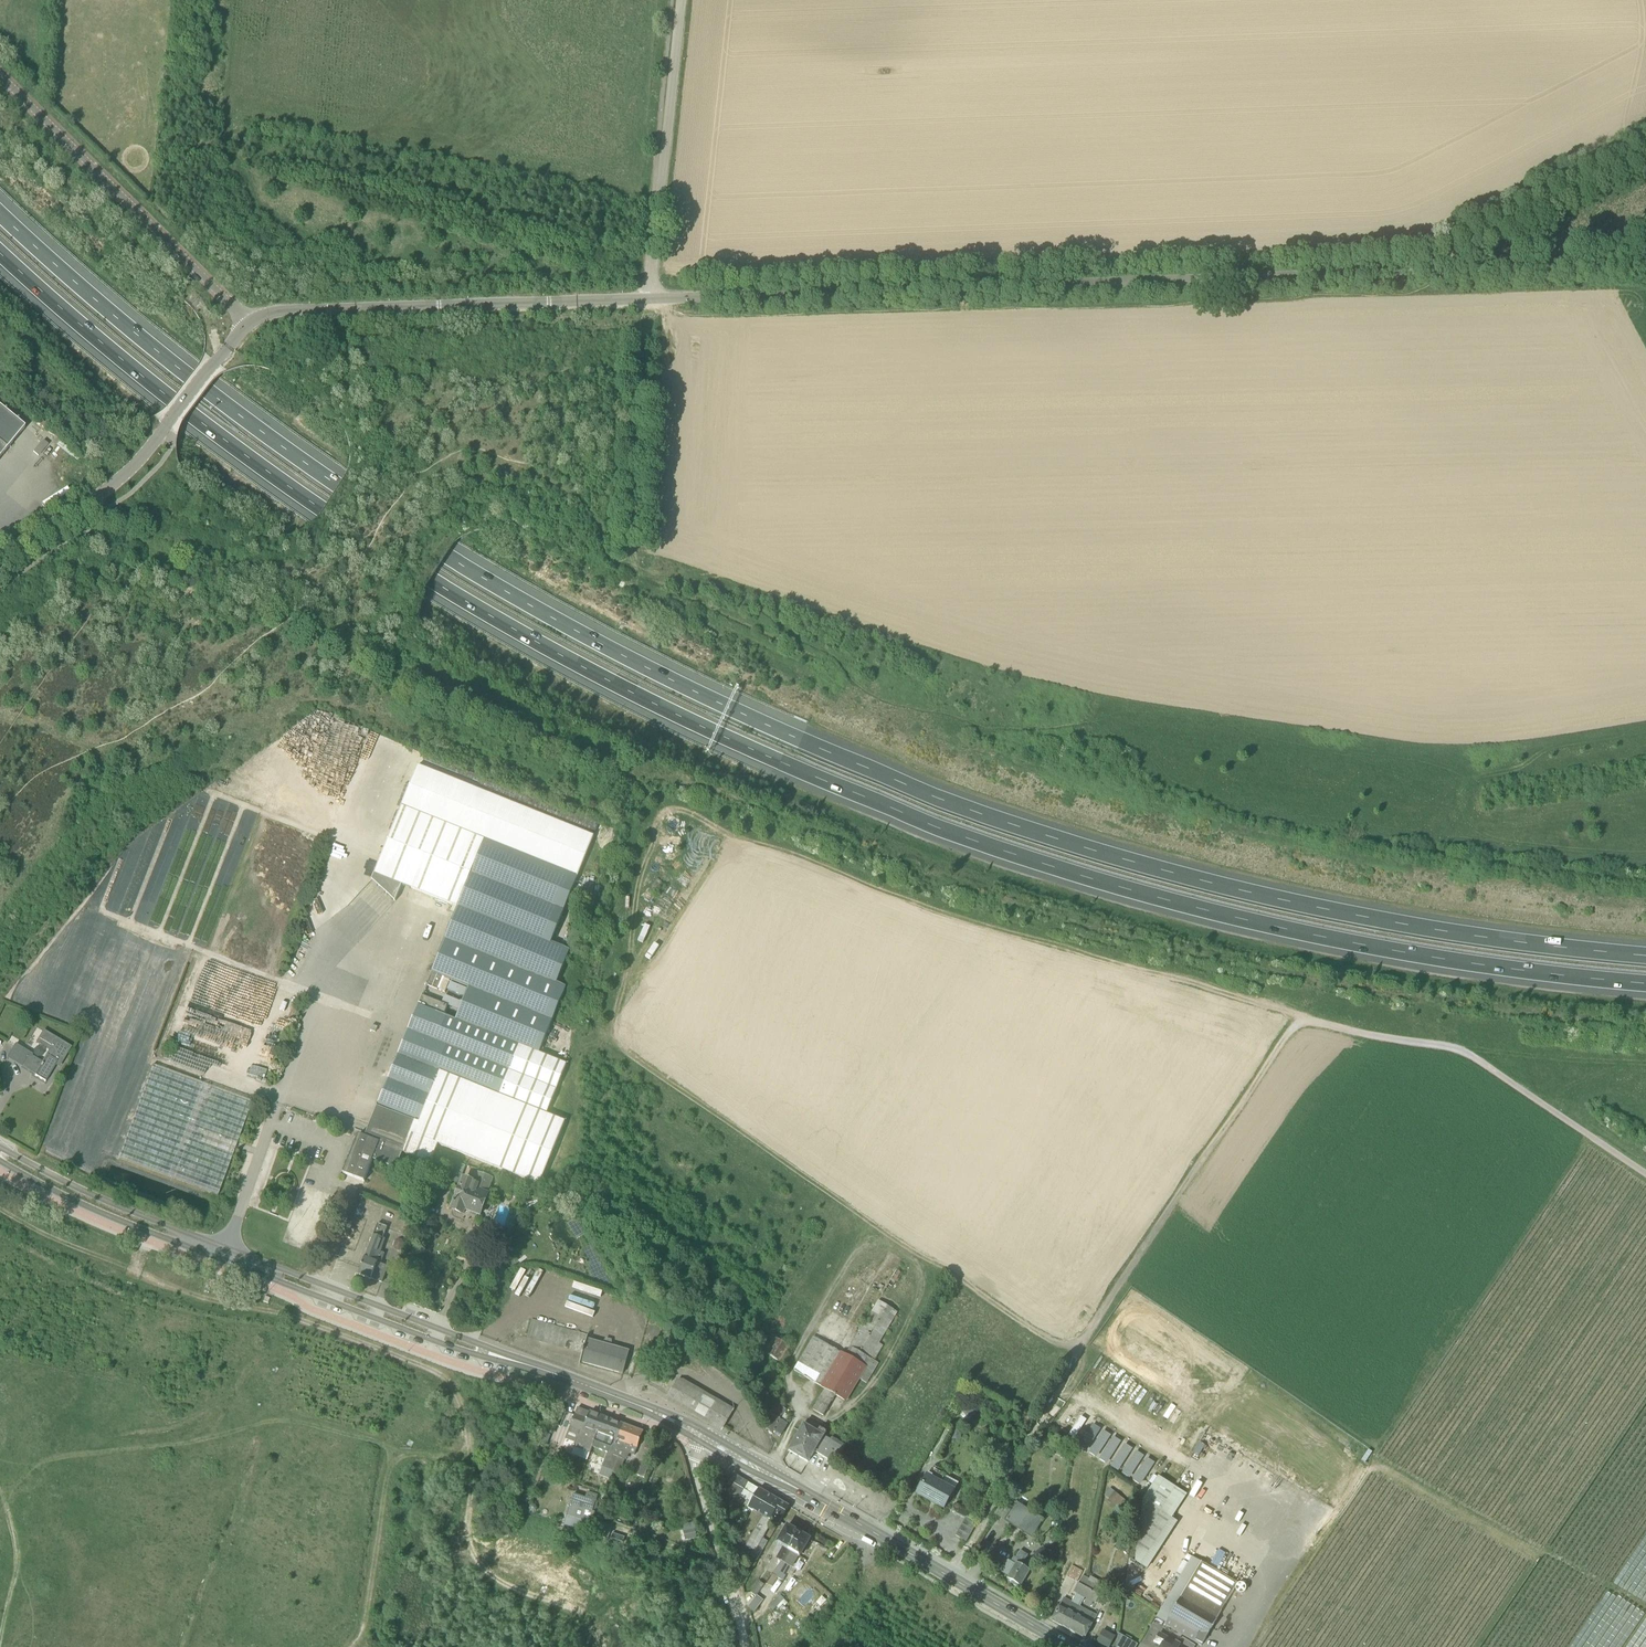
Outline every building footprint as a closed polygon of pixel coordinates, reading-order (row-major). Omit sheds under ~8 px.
[(8,449),(25,428),(0,408),(0,458),(8,449)] [(403,885),(441,900),(482,791),(418,766),(375,874),(372,880),(396,902),(403,885)] [(468,987),(457,1016),(541,1049),(566,987),(557,983),(570,950),(551,943),(594,836),(482,791),(441,900),(458,907),(431,972),(468,987)] [(467,988),(451,982),(448,989),(464,996),(467,988)] [(442,1003),(422,995),(406,1035),(555,1094),(567,1064),(540,1053),(541,1049),(457,1016),(455,1020),(444,1016),(448,1005),(442,1003)] [(459,1009),(462,1002),(445,995),(442,1003),(448,1005),(459,1009)] [(8,1057),(16,1062),(36,1074),(35,1076),(46,1082),(56,1065),(59,1067),(70,1048),(44,1032),(38,1042),(51,1050),(42,1064),(29,1056),(30,1054),(23,1049),(16,1044),(8,1057)] [(555,1094),(406,1035),(378,1104),(377,1107),(371,1122),(413,1138),(439,1072),(547,1114),(555,1094)] [(218,1195),(222,1184),(253,1101),(153,1065),(119,1158),(218,1195)] [(566,1121),(547,1114),(439,1072),(413,1138),(438,1147),(439,1145),(540,1185),(566,1121)] [(359,1134),(344,1173),(365,1182),(373,1160),(397,1169),(403,1153),(431,1164),(438,1147),(413,1138),(371,1122),(365,1137),(359,1134)] [(445,1180),(459,1184),(450,1210),(464,1216),(466,1212),(481,1217),(490,1193),(488,1193),(494,1178),(478,1172),(476,1177),(473,1176),(472,1180),(462,1176),(466,1166),(452,1161),(445,1180)] [(434,1205),(436,1195),(428,1193),(426,1203),(434,1205)] [(360,1205),(371,1210),(374,1202),(363,1198),(360,1205)] [(577,1238),(586,1233),(577,1217),(568,1223),(577,1238)] [(378,1223),(359,1274),(372,1278),(382,1282),(388,1267),(381,1264),(385,1254),(378,1251),(386,1230),(390,1231),(393,1224),(380,1219),(378,1223)] [(498,1230),(494,1242),(501,1244),(505,1233),(498,1230)] [(878,1301),(845,1356),(864,1368),(858,1379),(866,1384),(879,1364),(874,1361),(887,1338),(883,1336),(897,1313),(878,1301)] [(581,1361),(587,1339),(589,1330),(535,1316),(526,1349),(581,1361)] [(794,1371),(825,1390),(845,1356),(814,1337),(794,1371)] [(587,1339),(581,1361),(623,1374),(629,1351),(612,1346),(612,1340),(606,1338),(603,1343),(587,1339)] [(766,1354),(779,1362),(789,1347),(776,1339),(766,1354)] [(864,1368),(845,1356),(825,1390),(836,1396),(845,1401),(858,1379),(864,1368)] [(677,1382),(669,1396),(723,1427),(731,1413),(677,1382)] [(813,1410),(824,1416),(836,1396),(825,1390),(813,1410)] [(776,1404),(770,1413),(774,1416),(780,1420),(786,1410),(776,1404)] [(972,1406),(966,1411),(972,1417),(977,1412),(972,1406)] [(570,1427),(570,1428),(570,1430),(571,1432),(572,1433),(573,1433),(580,1436),(577,1444),(575,1443),(574,1447),(590,1453),(592,1448),(594,1441),(596,1436),(597,1434),(597,1433),(598,1431),(596,1430),(600,1416),(589,1411),(578,1407),(575,1415),(574,1416),(570,1427)] [(972,1417),(966,1411),(960,1416),(967,1423),(973,1418),(972,1417)] [(763,1426),(767,1428),(774,1416),(770,1413),(763,1426)] [(594,1441),(592,1448),(608,1454),(602,1466),(614,1471),(619,1458),(619,1457),(612,1455),(617,1442),(618,1441),(621,1433),(618,1432),(621,1424),(600,1416),(596,1430),(598,1431),(597,1433),(597,1434),(596,1436),(594,1441)] [(773,1432),(774,1431),(780,1420),(774,1416),(767,1428),(767,1429),(773,1432)] [(787,1424),(780,1420),(774,1431),(781,1435),(787,1424)] [(807,1420),(804,1425),(824,1437),(826,1432),(807,1420)] [(962,1422),(950,1422),(950,1440),(962,1440),(962,1422)] [(617,1442),(612,1455),(619,1457),(619,1458),(625,1460),(627,1453),(629,1454),(632,1447),(637,1449),(637,1448),(643,1432),(621,1424),(618,1432),(621,1433),(618,1441),(617,1442)] [(814,1452),(824,1437),(804,1425),(789,1451),(808,1463),(814,1452)] [(1094,1425),(1079,1447),(1085,1450),(1099,1428),(1094,1425)] [(1104,1431),(1089,1453),(1095,1457),(1109,1435),(1104,1431)] [(551,1435),(546,1433),(545,1433),(541,1444),(542,1444),(547,1446),(551,1435)] [(830,1440),(824,1437),(814,1452),(835,1464),(846,1446),(832,1438),(830,1440)] [(1114,1438),(1099,1460),(1105,1463),(1119,1441),(1114,1438)] [(1071,1446),(1062,1440),(1053,1454),(1063,1459),(1071,1446)] [(1125,1445),(1111,1467),(1116,1471),(1130,1449),(1125,1445)] [(1136,1452),(1122,1474),(1127,1478),(1142,1456),(1136,1452)] [(619,1458),(614,1471),(613,1473),(619,1475),(625,1460),(619,1458)] [(1148,1460),(1133,1482),(1139,1485),(1153,1463),(1148,1460)] [(638,1475),(644,1477),(649,1464),(642,1462),(638,1475)] [(918,1494),(945,1510),(956,1491),(954,1491),(941,1483),(944,1477),(933,1471),(929,1477),(927,1476),(921,1485),(922,1486),(918,1494)] [(726,1489),(739,1497),(743,1489),(747,1483),(735,1475),(726,1489)] [(944,1477),(941,1483),(954,1491),(957,1485),(944,1477)] [(1187,1495),(1158,1477),(1143,1500),(1171,1519),(1187,1495)] [(743,1489),(755,1496),(758,1489),(747,1483),(743,1489)] [(1111,1487),(1104,1496),(1117,1508),(1125,1500),(1111,1487)] [(743,1489),(739,1497),(750,1503),(755,1496),(743,1489)] [(748,1508),(754,1512),(770,1521),(774,1514),(781,1502),(758,1489),(755,1496),(750,1503),(748,1508)] [(596,1501),(598,1495),(588,1491),(585,1498),(596,1501)] [(585,1498),(574,1494),(570,1505),(593,1512),(593,1511),(596,1501),(585,1498)] [(636,1506),(640,1497),(634,1495),(630,1504),(636,1506)] [(1135,1562),(1146,1569),(1177,1522),(1171,1519),(1143,1500),(1135,1562)] [(781,1502),(774,1514),(782,1519),(789,1507),(781,1502)] [(1043,1521),(1015,1504),(1011,1511),(1007,1518),(1035,1535),(1043,1521)] [(595,1512),(593,1511),(593,1512),(570,1505),(567,1515),(592,1523),(593,1520),(595,1512)] [(1005,1522),(1007,1518),(1011,1511),(1001,1505),(994,1516),(1005,1522)] [(771,1521),(770,1521),(754,1512),(738,1540),(754,1550),(762,1538),(771,1521)] [(567,1515),(565,1524),(608,1537),(611,1528),(592,1523),(567,1515)] [(1007,1518),(1005,1522),(1033,1538),(1035,1535),(1007,1518)] [(955,1536),(967,1542),(976,1525),(965,1519),(955,1536)] [(776,1559),(781,1562),(798,1533),(787,1526),(777,1544),(783,1547),(776,1559)] [(697,1538),(695,1528),(686,1530),(688,1540),(697,1538)] [(781,1562),(786,1565),(793,1553),(798,1556),(799,1557),(810,1539),(798,1533),(781,1562)] [(751,1555),(757,1559),(761,1554),(768,1542),(762,1538),(754,1550),(751,1555)] [(791,1568),(798,1556),(793,1553),(786,1565),(791,1568)] [(1156,1618),(1166,1624),(1171,1615),(1170,1615),(1180,1598),(1201,1563),(1192,1557),(1156,1618)] [(1013,1560),(1011,1563),(1015,1566),(1009,1576),(1008,1579),(1013,1582),(1012,1584),(1018,1587),(1019,1585),(1021,1586),(1030,1571),(1028,1570),(1032,1564),(1025,1560),(1023,1563),(1016,1559),(1015,1561),(1013,1560)] [(1001,1572),(1009,1576),(1015,1566),(1011,1563),(1007,1561),(1001,1572)] [(1201,1563),(1180,1598),(1216,1620),(1235,1587),(1237,1584),(1201,1563)] [(1066,1577),(1077,1583),(1083,1572),(1072,1565),(1066,1577)] [(773,1586),(777,1576),(772,1574),(768,1584),(773,1586)] [(1078,1584),(1087,1589),(1088,1579),(1083,1576),(1078,1584)] [(1097,1584),(1088,1579),(1087,1589),(1092,1592),(1095,1587),(1097,1584)] [(756,1597),(756,1596),(764,1585),(759,1581),(750,1593),(756,1597)] [(1084,1598),(1088,1600),(1092,1592),(1087,1589),(1078,1584),(1077,1584),(1073,1592),(1076,1593),(1084,1598)] [(1095,1587),(1092,1592),(1088,1600),(1095,1603),(1102,1590),(1095,1587)] [(1071,1603),(1079,1607),(1084,1598),(1076,1593),(1071,1603)] [(748,1607),(755,1612),(763,1601),(756,1596),(756,1597),(748,1607)] [(783,1596),(770,1603),(775,1611),(788,1604),(783,1596)] [(1217,1620),(1216,1620),(1180,1598),(1170,1615),(1171,1615),(1199,1632),(1195,1641),(1202,1645),(1217,1620)] [(1051,1621),(1067,1630),(1075,1615),(1079,1607),(1071,1603),(1063,1599),(1051,1621)] [(1096,1617),(1079,1607),(1075,1615),(1067,1630),(1085,1639),(1093,1624),(1092,1624),(1096,1617)] [(1165,1625),(1201,1646),(1202,1645),(1195,1641),(1199,1632),(1171,1615),(1166,1624),(1165,1625)] [(1106,1646),(1109,1646),(1115,1637),(1103,1631),(1097,1642),(1106,1646)] [(1126,1639),(1118,1634),(1116,1646),(1122,1646),(1126,1639)] [(1170,1646),(1180,1646),(1180,1645),(1167,1638),(1167,1639),(1159,1634),(1155,1642),(1163,1646),(1164,1644),(1170,1646)] [(1126,1639),(1122,1646),(1136,1646),(1137,1645),(1126,1639)] [(1180,1645),(1180,1646),(1195,1646),(1183,1639),(1180,1645)]
